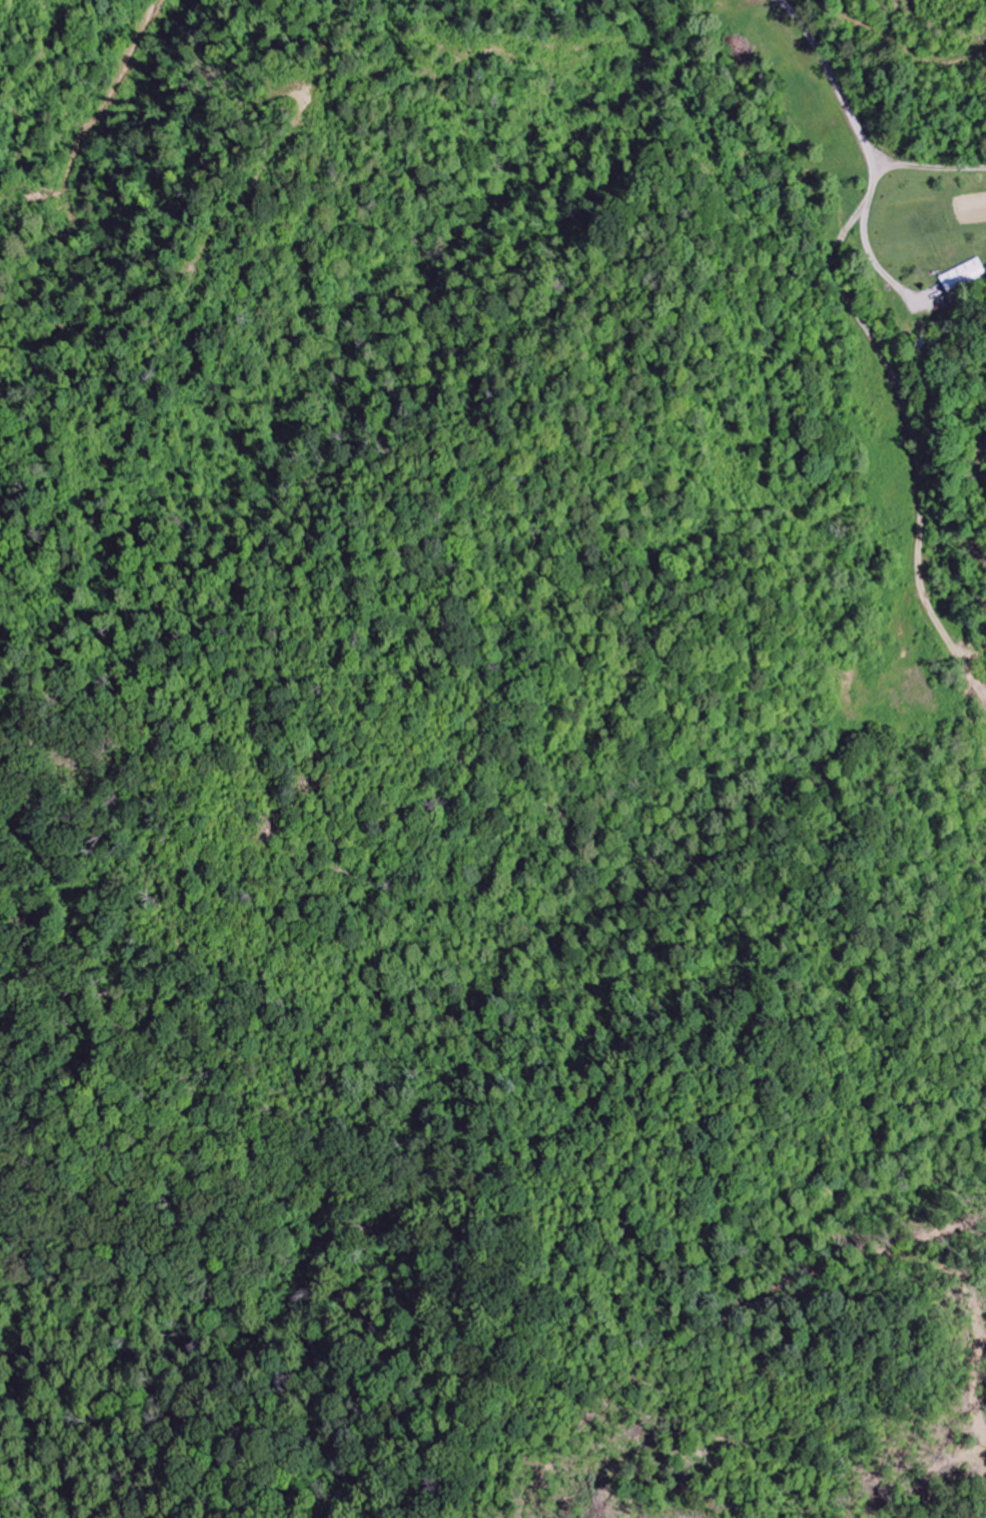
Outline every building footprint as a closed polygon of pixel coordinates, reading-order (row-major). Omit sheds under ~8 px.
[(959,288),(961,290),(985,277),(985,270),(980,258),(940,277),(948,293),(959,288)]
